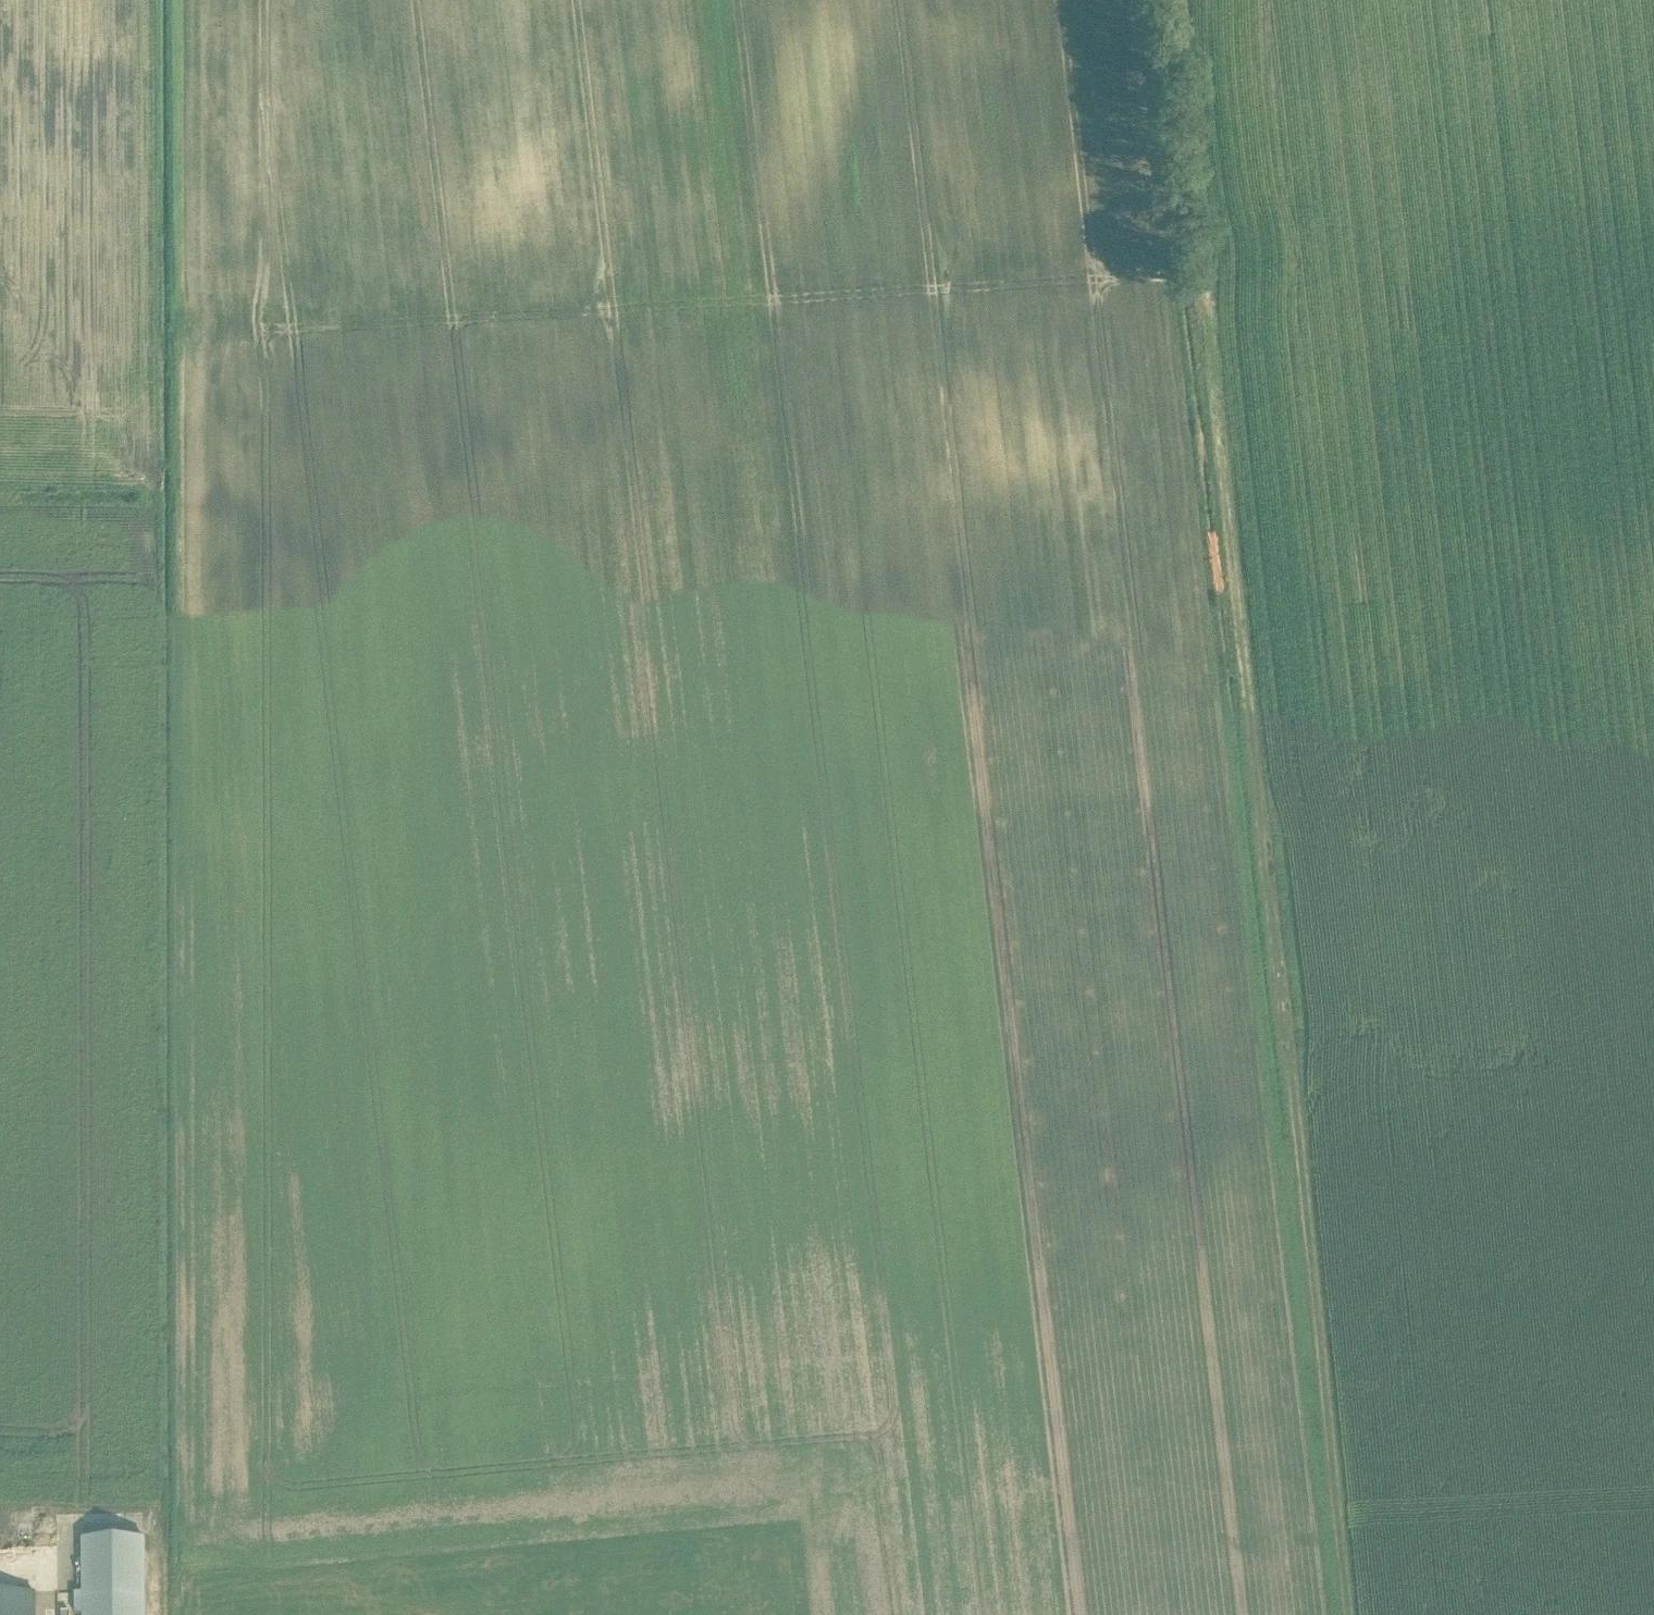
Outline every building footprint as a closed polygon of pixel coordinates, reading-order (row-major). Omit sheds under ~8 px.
[(82,1614),(145,1614),(145,1538),(81,1538),(82,1614)] [(21,1592),(0,1592),(0,1614),(21,1614),(21,1592)]
